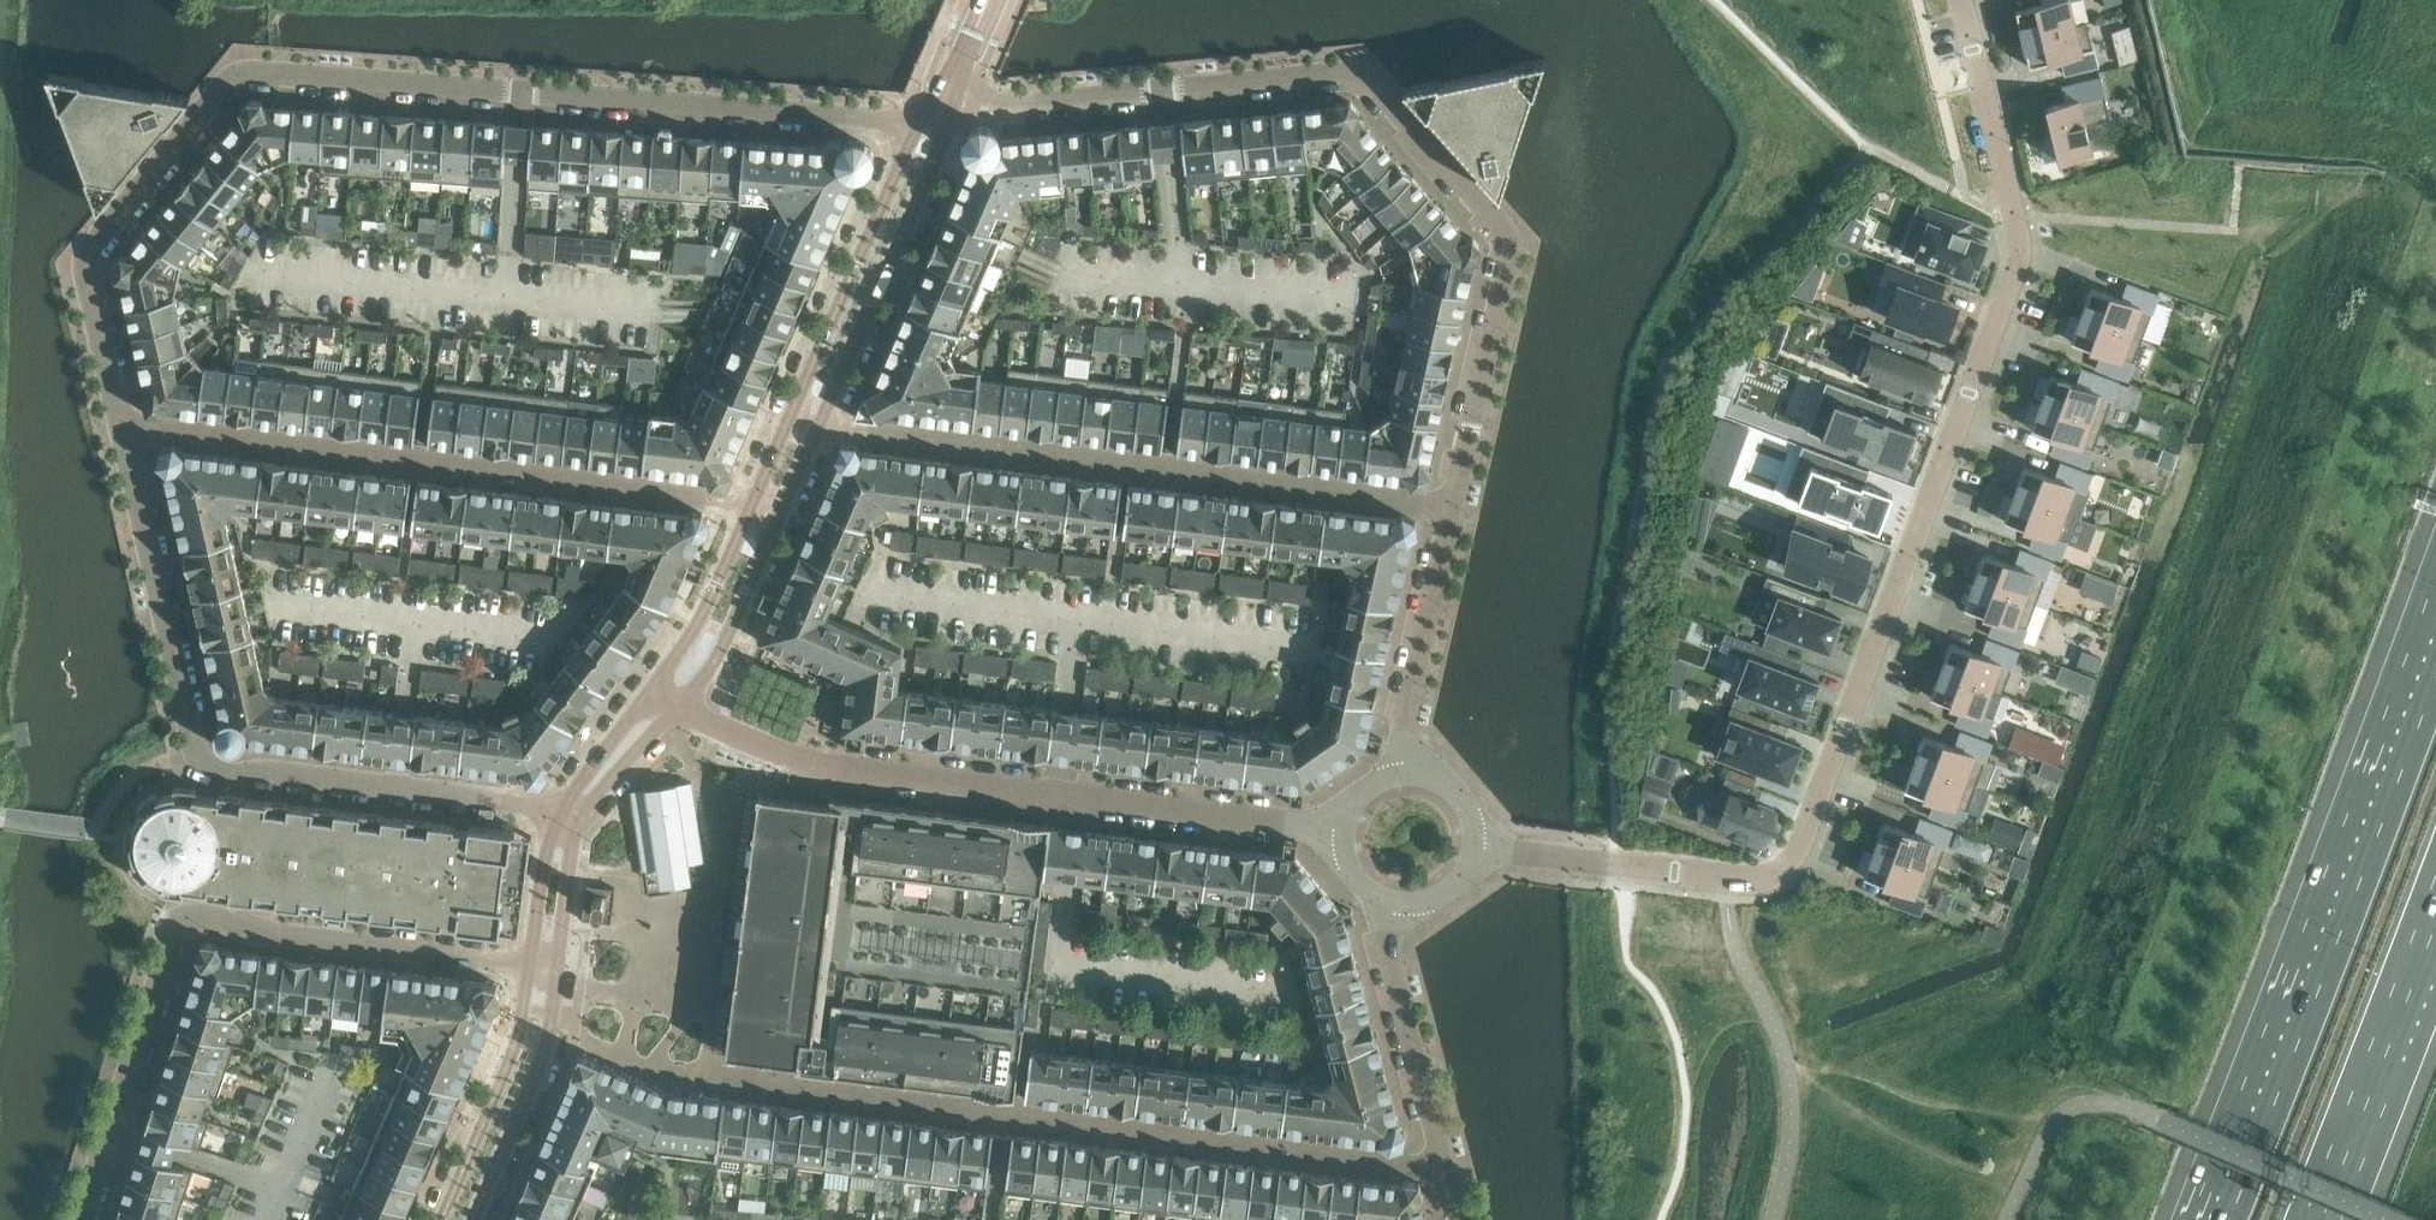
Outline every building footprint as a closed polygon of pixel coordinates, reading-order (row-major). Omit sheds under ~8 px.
[(2015,11),(2022,38),(2085,23),(2085,22),(2075,24),(2069,0),(2047,0),(2048,3),(2015,11)] [(2091,49),(2085,23),(2022,38),(2029,66),(2061,58),(2065,74),(2097,66),(2092,49),(2091,49)] [(2137,60),(2135,51),(2117,56),(2119,65),(2137,60)] [(1533,93),(1545,58),(1509,66),(1508,69),(1439,84),(1436,81),(1408,87),(1402,89),(1425,115),(1428,115),(1476,168),(1475,171),(1499,197),(1501,191),(1511,163),(1508,161),(1530,94),(1533,93)] [(169,124),(191,97),(156,91),(155,93),(84,81),(83,79),(48,73),(60,106),(63,107),(88,174),(86,176),(99,210),(121,182),(120,179),(166,124),(169,124)] [(2039,136),(2045,160),(2059,157),(2060,160),(2092,152),(2085,124),(2108,118),(2103,95),(2104,95),(2100,77),(2068,85),(2072,101),(2047,107),(2053,133),(2039,136)] [(240,111),(242,116),(223,139),(260,170),(275,163),(258,123),(249,100),(240,111)] [(290,157),(291,157),(294,108),(264,106),(262,101),(249,100),(258,123),(275,163),(290,157)] [(1303,110),(1307,158),(1325,165),(1341,124),(1350,101),(1337,102),(1335,107),(1303,110)] [(1357,116),(1359,111),(1350,101),(1341,124),(1325,165),(1343,172),(1379,140),(1357,116)] [(291,157),(321,159),(324,110),(294,108),(291,157)] [(350,175),(355,113),(324,110),(321,159),(320,173),(350,175)] [(1276,161),(1307,158),(1303,110),(1272,113),(1276,161)] [(350,175),(381,177),(385,115),(355,113),(350,175)] [(1241,116),(1246,164),(1276,161),(1272,113),(1241,116)] [(381,177),(410,179),(415,117),(385,115),(381,177)] [(1216,167),(1246,164),(1241,116),(1211,119),(1217,181),(1218,181),(1216,167)] [(441,181),(445,119),(415,117),(410,179),(441,181)] [(441,181),(471,183),(475,122),(445,119),(441,181)] [(1211,119),(1176,122),(1167,123),(1155,124),(1155,126),(1150,126),(1153,157),(1158,157),(1158,158),(1170,157),(1179,156),(1183,156),(1186,184),(1217,181),(1211,119)] [(503,186),(505,158),(506,158),(506,157),(505,156),(507,126),(509,126),(509,124),(475,122),(471,183),(503,186)] [(559,191),(563,128),(530,126),(519,125),(509,124),(509,126),(507,126),(505,156),(506,157),(506,158),(518,159),(527,160),(529,160),(527,188),(559,191)] [(1155,124),(1120,127),(1124,175),(1155,172),(1154,159),(1158,158),(1158,157),(1153,157),(1150,126),(1155,126),(1155,124)] [(992,318),(1002,294),(1012,270),(1023,245),(1035,217),(1066,214),(1064,191),(1064,181),(1059,133),(999,139),(998,137),(997,134),(995,132),(993,130),(991,129),(989,127),(986,126),(984,126),(979,126),(977,126),(975,127),(973,128),(971,129),(969,131),(968,133),(966,135),(965,137),(965,139),(964,141),(964,143),(964,146),(965,148),(966,151),(967,153),(968,155),(970,157),(972,158),(948,213),(937,237),(927,261),(917,285),(906,309),(870,392),(863,396),(854,416),(876,419),(883,415),(974,426),(980,378),(981,369),(984,345),(981,341),(992,318)] [(1094,178),(1124,175),(1120,127),(1090,130),(1094,178)] [(559,191),(588,193),(593,130),(563,128),(559,191)] [(588,193),(618,195),(623,132),(593,130),(588,193)] [(1094,178),(1090,130),(1059,133),(1064,181),(1094,178)] [(623,132),(618,195),(649,197),(654,135),(623,132)] [(649,197),(680,199),(685,137),(654,135),(649,197)] [(709,202),(710,197),(714,139),(685,137),(680,199),(709,202)] [(245,189),(260,170),(223,139),(207,158),(245,189)] [(739,199),(743,141),(714,139),(710,197),(739,199)] [(650,414),(649,413),(648,423),(642,471),(707,479),(710,484),(726,487),(733,472),(730,467),(756,407),(766,383),(777,359),(787,335),(798,311),(808,288),(818,264),(856,177),(866,173),(872,165),(873,161),(873,157),(873,153),(871,149),(869,146),(866,143),(856,140),(847,142),(840,148),(743,141),(739,199),(740,199),(738,222),(743,231),(721,282),(720,284),(712,303),(702,327),(673,393),(653,390),(650,414)] [(1343,172),(1359,190),(1395,158),(1379,140),(1343,172)] [(229,208),(245,189),(207,158),(192,177),(229,208)] [(1359,190),(1376,209),(1412,177),(1395,158),(1359,190)] [(192,177),(176,196),(214,227),(229,208),(192,177)] [(1412,177),(1376,209),(1392,227),(1428,195),(1412,177)] [(1326,211),(1333,205),(1323,192),(1318,201),(1326,211)] [(274,212),(281,200),(273,194),(266,205),(274,212)] [(1392,227),(1409,245),(1444,213),(1428,195),(1392,227)] [(198,246),(214,227),(176,196),(161,215),(198,246)] [(1921,244),(1916,256),(1968,276),(1973,262),(1977,264),(1985,244),(1967,237),(1968,235),(1966,234),(1966,235),(1961,233),(1956,231),(1961,218),(1919,202),(1912,223),(1927,228),(1923,239),(1920,238),(1918,243),(1921,244)] [(1444,213),(1409,245),(1414,265),(1457,253),(1481,247),(1472,237),(1467,239),(1444,213)] [(161,215),(145,234),(183,265),(198,246),(161,215)] [(261,234),(268,221),(261,215),(253,228),(261,234)] [(1353,248),(1360,242),(1343,219),(1336,225),(1353,248)] [(315,235),(316,225),(302,223),(301,233),(315,235)] [(1113,236),(1112,226),(1083,224),(1084,234),(1113,236)] [(330,236),(330,226),(316,225),(315,235),(330,236)] [(254,246),(261,234),(253,228),(246,240),(254,246)] [(1159,239),(1158,229),(1144,228),(1144,238),(1159,239)] [(376,240),(377,231),(362,230),(361,239),(376,240)] [(390,242),(391,232),(377,231),(376,240),(390,242)] [(1207,243),(1207,233),(1192,232),(1193,242),(1207,243)] [(178,281),(183,265),(145,234),(126,257),(121,256),(113,266),(137,272),(178,281)] [(436,246),(437,237),(422,235),(421,245),(436,246)] [(1269,247),(1268,237),(1239,235),(1240,245),(1269,247)] [(450,248),(451,238),(437,237),(436,246),(450,248)] [(1315,250),(1314,241),(1299,240),(1300,249),(1315,250)] [(496,252),(497,243),(482,241),(481,251),(496,252)] [(538,257),(539,247),(525,246),(524,255),(538,257)] [(1478,260),(1481,247),(1457,253),(1414,265),(1419,284),(1466,294),(1473,262),(1478,260)] [(583,261),(584,252),(569,251),(569,260),(583,261)] [(598,263),(599,253),(584,252),(583,261),(598,263)] [(644,267),(645,258),(630,256),(629,266),(644,267)] [(1368,268),(1378,265),(1371,256),(1364,262),(1368,268)] [(236,276),(243,264),(236,258),(228,271),(236,276)] [(658,269),(659,259),(645,258),(644,267),(658,269)] [(1945,284),(1946,283),(1886,261),(1879,280),(1897,287),(1886,316),(1945,338),(1956,307),(1938,300),(1942,290),(1932,286),(1934,280),(1945,284)] [(704,273),(705,264),(691,262),(690,272),(704,273)] [(719,275),(720,265),(705,264),(704,273),(719,275)] [(121,280),(128,309),(175,298),(178,281),(137,272),(113,266),(116,279),(121,280)] [(229,288),(236,276),(228,271),(221,283),(229,288)] [(1801,281),(1791,293),(1812,301),(1817,287),(1801,281)] [(1380,296),(1382,282),(1372,284),(1371,293),(1380,296)] [(1419,284),(1413,311),(1460,321),(1466,294),(1419,284)] [(2122,299),(2090,287),(2080,314),(2141,337),(2150,312),(2152,312),(2158,295),(2127,284),(2122,299)] [(181,324),(175,298),(128,309),(134,335),(181,324)] [(218,311),(228,309),(227,298),(217,298),(218,311)] [(219,325),(228,318),(228,309),(218,311),(219,325)] [(1413,311),(1407,337),(1454,347),(1460,321),(1413,311)] [(1374,344),(1378,315),(1368,313),(1365,342),(1374,344)] [(2102,352),(2096,368),(2126,379),(2133,362),(2132,362),(2141,337),(2080,314),(2079,318),(2071,315),(2064,333),(2072,336),(2070,341),(2102,352)] [(1005,327),(1006,318),(998,317),(994,327),(1005,327)] [(264,329),(265,319),(251,318),(250,327),(264,329)] [(279,330),(280,321),(265,319),(264,329),(279,330)] [(1028,329),(1029,320),(1015,319),(1014,328),(1028,329)] [(1067,332),(1068,322),(1053,321),(1052,331),(1067,332)] [(1939,368),(1926,363),(1931,349),(1854,321),(1848,336),(1860,340),(1873,345),(1869,357),(1868,356),(1866,361),(1867,362),(1862,375),(1890,385),(1899,389),(1927,399),(1939,368)] [(1081,333),(1082,323),(1068,322),(1067,332),(1081,333)] [(318,334),(319,325),(305,323),(304,333),(318,334)] [(134,335),(140,361),(187,351),(181,324),(134,335)] [(332,336),(333,326),(319,325),(318,334),(332,336)] [(1121,336),(1122,326),(1107,325),(1106,335),(1121,336)] [(1135,337),(1136,327),(1122,326),(1121,336),(1135,337)] [(371,339),(372,330),(358,329),(357,338),(371,339)] [(1174,340),(1175,330),(1161,329),(1160,339),(1174,340)] [(386,341),(387,331),(372,330),(371,339),(386,341)] [(1207,342),(1208,332),(1194,331),(1192,341),(1207,342)] [(425,345),(425,335),(411,334),(410,343),(425,345)] [(1247,335),(1232,334),(1231,344),(1246,345),(1247,335)] [(1247,335),(1246,345),(1260,346),(1261,336),(1247,335)] [(1766,335),(1759,353),(1775,359),(1782,341),(1766,335)] [(456,348),(457,338),(443,337),(442,346),(456,348)] [(1407,337),(1401,363),(1448,374),(1454,347),(1407,337)] [(1301,339),(1286,338),(1285,347),(1299,348),(1301,339)] [(1315,340),(1301,339),(1299,348),(1314,349),(1315,340)] [(495,352),(496,342),(482,341),(481,350),(495,352)] [(510,353),(510,344),(496,342),(495,352),(510,353)] [(1353,352),(1354,343),(1339,342),(1338,351),(1353,352)] [(549,357),(550,348),(535,346),(534,355),(549,357)] [(563,358),(564,349),(550,348),(549,357),(563,358)] [(196,359),(187,351),(140,361),(147,395),(143,399),(147,413),(166,393),(196,359)] [(602,362),(603,353),(589,351),(588,361),(602,362)] [(617,364),(618,354),(603,353),(602,362),(617,364)] [(260,360),(234,356),(232,371),(226,419),(253,422),(260,360)] [(655,368),(656,358),(642,356),(641,366),(655,368)] [(165,411),(199,415),(205,368),(196,359),(166,393),(147,413),(161,415),(165,411)] [(279,425),(287,363),(260,360),(253,422),(279,425)] [(1368,392),(1372,362),(1362,360),(1359,383),(1368,392)] [(314,366),(287,363),(279,425),(306,429),(314,366)] [(1401,363),(1395,389),(1442,400),(1448,374),(1401,363)] [(340,370),(314,366),(306,429),(332,432),(340,370)] [(232,371),(205,368),(199,415),(226,419),(232,371)] [(1006,382),(980,378),(974,426),(1001,430),(1009,368),(1008,368),(1006,382)] [(1001,430),(1028,433),(1036,371),(1009,368),(1001,430)] [(367,373),(340,370),(332,432),(359,435),(367,373)] [(1062,375),(1036,371),(1028,433),(1054,437),(1062,375)] [(2040,401),(2101,424),(2110,399),(2112,399),(2118,382),(2087,371),(2081,386),(2050,374),(2048,379),(2040,376),(2033,394),(2042,397),(2040,401)] [(393,376),(367,373),(359,435),(386,439),(393,376)] [(1089,378),(1062,375),(1054,437),(1081,440),(1089,378)] [(414,441),(422,380),(393,376),(386,439),(417,443),(417,441),(414,441)] [(1116,381),(1089,378),(1081,440),(1108,443),(1116,381)] [(1108,443),(1134,447),(1142,385),(1116,381),(1108,443)] [(464,385),(436,382),(428,442),(425,442),(425,444),(456,448),(464,385)] [(1902,467),(1916,431),(1884,419),(1889,406),(1826,382),(1808,431),(1902,467)] [(490,389),(464,385),(456,448),(482,451),(490,389)] [(1170,388),(1142,385),(1134,447),(1162,450),(1170,388)] [(1710,388),(1707,410),(1724,416),(1731,396),(1710,388)] [(511,455),(518,392),(490,389),(482,451),(511,455)] [(1356,401),(1351,390),(1343,389),(1342,399),(1356,401)] [(1389,416),(1436,426),(1442,400),(1395,389),(1389,416)] [(1211,393),(1184,390),(1176,452),(1203,456),(1211,393)] [(544,396),(518,392),(511,455),(536,458),(544,396)] [(1238,397),(1211,393),(1203,456),(1230,459),(1238,397)] [(562,461),(568,413),(570,399),(544,396),(536,458),(562,461)] [(1239,397),(1238,397),(1230,459),(1259,463),(1267,401),(1266,400),(1264,415),(1237,411),(1239,397)] [(1285,466),(1293,404),(1267,401),(1259,463),(1285,466)] [(2101,424),(2040,401),(2039,405),(2031,402),(2024,420),(2032,423),(2030,428),(2062,439),(2056,455),(2087,466),(2093,449),(2092,449),(2101,424)] [(597,402),(595,416),(589,464),(616,468),(622,420),(623,406),(597,402)] [(1319,407),(1293,404),(1285,466),(1311,469),(1319,407)] [(1345,410),(1319,407),(1311,469),(1337,472),(1345,410)] [(1346,411),(1345,410),(1337,472),(1365,476),(1371,428),(1344,425),(1346,411)] [(595,416),(568,413),(562,461),(589,464),(595,416)] [(1389,416),(1380,422),(1409,464),(1426,488),(1427,489),(1430,473),(1427,468),(1436,426),(1389,416)] [(622,420),(616,468),(642,471),(648,423),(622,420)] [(1409,464),(1380,422),(1371,428),(1365,476),(1407,481),(1411,487),(1426,488),(1409,464)] [(842,444),(836,456),(840,461),(819,508),(863,527),(870,513),(872,512),(877,521),(890,513),(885,504),(887,503),(919,507),(925,459),(859,451),(855,445),(842,444)] [(1784,495),(1879,530),(1892,494),(1864,483),(1869,470),(1802,445),(1784,495)] [(187,567),(220,560),(234,556),(225,516),(227,515),(232,509),(233,507),(234,507),(258,510),(260,496),(265,461),(179,450),(174,446),(161,450),(158,463),(164,469),(171,498),(166,499),(169,511),(174,510),(178,527),(182,547),(187,567)] [(943,510),(949,462),(925,459),(919,507),(943,510)] [(265,461),(260,496),(258,510),(283,513),(289,464),(265,461)] [(943,510),(968,513),(974,465),(949,462),(943,510)] [(2014,493),(2074,516),(2075,515),(2065,511),(2074,487),(2085,491),(2091,474),(2060,463),(2055,478),(2024,466),(2014,493)] [(306,516),(313,468),(289,464),(283,513),(306,516)] [(992,516),(998,468),(974,465),(968,513),(992,516)] [(331,519),(337,471),(313,468),(306,516),(331,519)] [(992,516),(1016,519),(1022,471),(998,468),(992,516)] [(355,522),(361,474),(337,471),(331,519),(355,522)] [(1041,522),(1047,474),(1022,471),(1016,519),(1041,522)] [(381,525),(387,477),(361,474),(355,522),(381,525)] [(1041,522),(1065,525),(1071,477),(1047,474),(1041,522)] [(406,526),(405,526),(407,514),(411,482),(412,482),(412,481),(411,481),(411,480),(387,477),(381,525),(405,528),(406,528),(406,526)] [(1089,528),(1095,481),(1071,477),(1065,525),(1089,528)] [(417,483),(413,515),(412,527),(411,527),(411,528),(412,528),(411,529),(436,532),(442,484),(418,481),(417,482),(417,483)] [(1121,484),(1095,481),(1089,528),(1115,531),(1121,484)] [(462,536),(468,488),(442,484),(436,532),(462,536)] [(1123,533),(1149,536),(1155,488),(1129,485),(1123,533)] [(486,539),(492,491),(468,488),(462,536),(486,539)] [(1149,536),(1173,539),(1179,491),(1155,488),(1149,536)] [(510,542),(517,494),(492,491),(486,539),(510,542)] [(1173,539),(1197,542),(1203,494),(1179,491),(1173,539)] [(1694,493),(1691,510),(1708,513),(1711,497),(1694,493)] [(2005,515),(2004,520),(2035,531),(2029,547),(2060,558),(2066,541),(2065,541),(2074,516),(2014,493),(2012,497),(2004,494),(1997,512),(2005,515)] [(535,545),(541,497),(517,494),(510,542),(535,545)] [(1203,494),(1197,542),(1221,545),(1227,497),(1203,494)] [(559,548),(565,500),(541,497),(535,545),(559,548)] [(1221,545),(1246,548),(1252,500),(1227,497),(1221,545)] [(581,550),(587,503),(565,500),(559,548),(581,550)] [(1246,548),(1270,551),(1276,503),(1252,500),(1246,548)] [(605,554),(611,506),(587,503),(581,550),(605,554)] [(1270,551),(1294,554),(1300,506),(1276,503),(1270,551)] [(694,511),(688,515),(611,506),(605,554),(627,556),(628,557),(629,558),(631,562),(632,565),(633,567),(634,567),(626,585),(637,593),(664,614),(668,609),(683,574),(683,573),(684,572),(690,559),(690,558),(700,536),(706,532),(709,525),(708,518),(702,513),(694,511)] [(1294,554),(1318,557),(1324,509),(1300,506),(1294,554)] [(853,550),(863,527),(819,508),(809,531),(853,550)] [(1343,560),(1353,574),(1342,626),(1388,637),(1410,538),(1416,534),(1415,520),(1402,515),(1397,519),(1324,509),(1318,557),(1343,560)] [(1844,548),(1848,536),(1850,537),(1851,535),(1794,514),(1793,515),(1796,516),(1793,530),(1805,534),(1792,569),(1855,593),(1869,557),(1844,548)] [(896,549),(900,550),(902,531),(892,529),(892,531),(890,548),(896,549)] [(809,531),(800,553),(844,572),(853,550),(809,531)] [(913,532),(902,531),(900,550),(909,551),(910,551),(913,532)] [(939,546),(940,537),(918,535),(917,543),(939,546)] [(272,548),(273,540),(256,538),(254,537),(253,546),(272,548)] [(940,537),(939,546),(960,548),(961,540),(940,537)] [(272,548),(274,548),(299,552),(300,543),(285,541),(273,540),(272,548)] [(967,541),(966,549),(980,551),(987,552),(988,544),(967,541)] [(917,543),(916,552),(916,554),(917,554),(931,555),(937,556),(939,546),(917,543)] [(326,555),(327,547),(305,544),(304,552),(321,554),(326,555)] [(1010,546),(988,544),(987,552),(995,553),(1009,554),(1010,546)] [(252,556),(273,559),(274,548),(272,548),(253,546),(252,556)] [(939,556),(952,558),(959,559),(960,548),(939,546),(937,556),(939,556)] [(349,549),(327,547),(326,555),(330,555),(348,558),(349,549)] [(1015,547),(1014,555),(1029,557),(1036,558),(1037,550),(1015,547)] [(274,548),(273,559),(298,562),(299,552),(274,548)] [(979,561),(980,551),(966,549),(964,560),(965,560),(972,561),(979,561)] [(373,553),(354,550),(353,558),(363,560),(372,561),(373,553)] [(1058,552),(1037,550),(1036,558),(1043,559),(1057,561),(1058,552)] [(1983,553),(1973,580),(2034,603),(2043,578),(2045,578),(2051,561),(2020,550),(2015,565),(1983,553)] [(994,563),(995,553),(987,552),(980,551),(979,561),(980,562),(986,562),(994,563)] [(319,565),(321,554),(304,552),(303,563),(309,564),(319,565)] [(379,573),(381,562),(382,554),(377,553),(373,553),(372,561),(371,571),(373,572),(375,572),(379,573)] [(790,575),(834,594),(844,572),(800,553),(790,575)] [(1009,554),(995,553),(994,563),(1000,564),(1007,565),(1009,554)] [(1064,553),(1063,561),(1077,563),(1084,564),(1085,556),(1064,553)] [(321,554),(319,565),(329,566),(330,555),(326,555),(321,554)] [(381,562),(390,563),(399,564),(400,556),(382,554),(381,562)] [(330,555),(329,566),(331,566),(340,568),(346,568),(348,558),(330,555)] [(1021,567),(1027,568),(1029,557),(1014,555),(1013,566),(1014,566),(1021,567)] [(239,576),(234,556),(220,560),(187,567),(192,587),(239,576)] [(1107,558),(1085,556),(1084,564),(1092,565),(1106,567),(1107,558)] [(427,559),(409,557),(408,566),(417,567),(426,568),(427,559)] [(1042,569),(1043,559),(1036,558),(1029,557),(1027,568),(1028,568),(1035,569),(1042,569)] [(352,569),(361,570),(363,560),(353,558),(352,569)] [(433,579),(434,569),(435,560),(433,560),(427,559),(426,568),(424,578),(433,579)] [(1056,571),(1057,561),(1043,559),(1042,569),(1049,570),(1056,571)] [(371,571),(372,561),(363,560),(361,570),(367,571),(371,571)] [(435,560),(434,569),(444,570),(454,571),(456,563),(435,560)] [(1069,573),(1076,574),(1077,563),(1063,561),(1062,572),(1069,573)] [(1124,561),(1122,569),(1137,571),(1144,571),(1145,563),(1124,561)] [(379,573),(388,574),(390,563),(381,562),(379,573)] [(390,563),(388,574),(398,575),(399,564),(390,563)] [(1092,565),(1084,564),(1077,563),(1076,574),(1077,574),(1083,575),(1084,575),(1091,576),(1092,565)] [(1167,566),(1145,563),(1144,571),(1151,572),(1166,574),(1167,566)] [(469,573),(478,574),(479,566),(461,564),(460,572),(469,573)] [(1091,576),(1098,576),(1105,577),(1106,567),(1092,565),(1091,576)] [(416,577),(417,567),(408,566),(407,576),(416,577)] [(478,574),(477,585),(479,585),(485,586),(487,567),(483,566),(479,566),(478,574)] [(424,578),(426,568),(417,567),(416,577),(423,578),(424,578)] [(485,586),(491,587),(493,587),(496,568),(487,567),(485,586)] [(1172,567),(1171,575),(1185,577),(1193,578),(1194,569),(1172,567)] [(502,588),(504,569),(496,568),(493,587),(501,588),(502,588)] [(433,579),(443,581),(444,570),(434,569),(433,579)] [(1135,581),(1137,571),(1122,569),(1121,579),(1122,580),(1129,580),(1135,581)] [(1215,572),(1194,569),(1193,578),(1200,578),(1214,580),(1215,572)] [(454,571),(444,570),(443,581),(453,582),(454,571)] [(518,579),(526,580),(527,572),(510,570),(509,578),(518,579)] [(2088,570),(2081,587),(2112,600),(2119,583),(2088,570)] [(1151,572),(1144,571),(1137,571),(1135,581),(1136,581),(1143,582),(1150,583),(1151,572)] [(460,572),(459,583),(468,584),(469,573),(460,572)] [(528,591),(529,591),(533,592),(535,573),(531,572),(527,572),(526,580),(525,591),(528,591)] [(1166,574),(1151,572),(1150,583),(1151,583),(1157,584),(1164,585),(1166,574)] [(474,585),(477,585),(478,574),(469,573),(468,584),(474,585)] [(540,593),(541,593),(543,574),(535,573),(533,592),(540,593)] [(1228,582),(1237,583),(1241,584),(1242,576),(1221,573),(1220,581),(1228,582)] [(549,594),(551,594),(553,575),(543,574),(541,593),(549,594)] [(825,616),(834,594),(790,575),(781,597),(825,616)] [(1184,587),(1185,577),(1171,575),(1170,586),(1171,586),(1178,587),(1184,587)] [(196,607),(229,599),(243,596),(239,576),(192,587),(196,607)] [(566,585),(575,587),(577,578),(558,576),(557,584),(566,585)] [(1242,576),(1241,584),(1246,584),(1254,585),(1263,586),(1264,578),(1242,576)] [(1777,599),(1767,627),(1826,649),(1829,650),(1830,648),(1829,648),(1832,639),(1833,640),(1837,629),(1836,629),(1839,620),(1840,621),(1841,618),(1838,617),(1823,612),(1815,609),(1820,595),(1768,576),(1761,593),(1777,599)] [(1192,588),(1198,589),(1200,578),(1193,578),(1185,577),(1184,587),(1185,587),(1191,588),(1192,588)] [(516,590),(518,579),(509,578),(507,589),(516,590)] [(582,598),(583,589),(584,579),(577,578),(575,587),(574,597),(575,597),(581,598),(582,598)] [(1206,590),(1213,591),(1214,580),(1200,578),(1198,589),(1199,589),(1206,590)] [(523,591),(525,591),(526,580),(518,579),(516,590),(523,591)] [(584,579),(583,589),(595,590),(596,580),(584,579)] [(1291,582),(1269,579),(1268,587),(1283,589),(1290,590),(1291,582)] [(2020,645),(2026,628),(2025,628),(2034,603),(1973,580),(1964,607),(1995,618),(1989,634),(2020,645)] [(1226,593),(1227,593),(1228,582),(1220,581),(1218,592),(1219,592),(1226,593)] [(1235,594),(1237,583),(1228,582),(1227,593),(1234,594),(1235,594)] [(1291,582),(1290,590),(1297,591),(1312,593),(1313,584),(1291,582)] [(1246,584),(1241,584),(1237,583),(1235,594),(1240,594),(1241,595),(1244,595),(1246,584)] [(565,596),(566,585),(557,584),(556,595),(557,595),(560,595),(565,596)] [(1248,595),(1253,596),(1254,585),(1246,584),(1244,595),(1248,595)] [(575,587),(566,585),(565,596),(572,597),(574,597),(575,587)] [(664,614),(637,593),(626,585),(611,604),(650,633),(664,614)] [(1255,596),(1262,597),(1263,586),(1254,585),(1253,596),(1255,596)] [(1281,600),(1283,589),(1268,587),(1267,598),(1268,598),(1275,599),(1281,600)] [(582,598),(588,599),(592,599),(593,600),(595,590),(583,589),(582,598)] [(1289,601),(1296,601),(1297,591),(1290,590),(1283,589),(1281,600),(1282,600),(1289,601)] [(1312,593),(1297,591),(1296,601),(1296,602),(1304,602),(1310,603),(1310,602),(1312,593)] [(229,599),(196,607),(201,627),(248,616),(243,596),(229,599)] [(781,597),(773,613),(762,640),(805,660),(825,616),(781,597)] [(611,604),(596,624),(607,632),(634,653),(650,633),(611,604)] [(248,616),(201,627),(205,647),(238,639),(252,636),(248,616)] [(901,649),(832,619),(825,616),(805,660),(849,679),(901,649)] [(634,653),(607,632),(596,624),(581,643),(619,673),(634,653)] [(1383,660),(1388,637),(1342,626),(1336,650),(1383,660)] [(262,679),(262,677),(252,636),(238,639),(205,647),(210,667),(215,689),(210,690),(213,701),(217,699),(222,721),(221,723),(219,724),(218,726),(217,728),(216,731),(215,733),(215,735),(215,737),(216,740),(217,742),(218,744),(219,745),(221,747),(222,748),(224,749),(226,750),(229,751),(231,751),(233,751),(235,750),(237,750),(239,749),(241,747),(243,746),(244,744),(246,742),(311,750),(317,702),(296,699),(278,697),(271,692),(264,687),(262,679)] [(1950,643),(1940,670),(2001,692),(2010,667),(2012,668),(2018,651),(1987,639),(1981,654),(1950,643)] [(577,672),(604,692),(619,673),(581,643),(566,663),(577,672)] [(1792,657),(1756,643),(1751,657),(1749,656),(1737,688),(1765,698),(1763,703),(1782,709),(1783,705),(1803,712),(1805,713),(1806,711),(1816,684),(1817,681),(1815,680),(1815,681),(1787,670),(1792,657)] [(929,657),(931,646),(930,646),(923,645),(916,645),(915,655),(929,657)] [(944,648),(937,647),(931,646),(929,657),(936,658),(944,659),(945,648),(944,648)] [(2083,647),(2079,662),(2099,668),(2103,653),(2083,647)] [(958,661),(959,650),(958,650),(951,649),(945,648),(944,659),(958,661)] [(890,737),(896,690),(901,649),(849,679),(842,731),(890,737)] [(1378,684),(1383,660),(1336,650),(1331,673),(1378,684)] [(290,661),(291,652),(285,651),(281,651),(280,651),(279,660),(290,661)] [(971,652),(965,651),(964,662),(978,663),(979,653),(971,652)] [(300,664),(301,653),(297,653),(291,652),(290,661),(289,671),(299,672),(300,664)] [(309,665),(311,654),(304,654),(301,653),(300,664),(309,665)] [(992,665),(993,654),(986,653),(979,653),(978,663),(985,664),(992,665)] [(309,665),(319,666),(320,656),(311,654),(309,665)] [(1008,656),(1007,656),(1000,655),(993,654),(992,665),(1007,667),(1008,656)] [(929,657),(915,655),(914,664),(935,666),(936,658),(929,657)] [(333,657),(325,656),(323,675),(331,676),(333,657)] [(1682,684),(1689,660),(1675,656),(1668,680),(1682,684)] [(339,677),(341,658),(333,657),(331,676),(339,677)] [(1020,658),(1014,657),(1012,668),(1027,669),(1028,659),(1027,659),(1020,658)] [(339,677),(347,678),(348,669),(349,659),(341,658),(339,677)] [(944,659),(936,658),(935,666),(957,669),(958,661),(944,659)] [(366,661),(349,659),(348,669),(365,671),(366,661)] [(1041,671),(1042,660),(1041,660),(1035,660),(1034,659),(1028,659),(1027,669),(1034,670),(1041,671)] [(279,660),(278,670),(289,671),(290,661),(279,660)] [(1057,662),(1055,662),(1048,661),(1042,660),(1041,671),(1055,673),(1057,662)] [(978,663),(964,662),(962,670),(984,672),(985,664),(978,663)] [(551,682),(590,712),(604,692),(577,672),(566,663),(551,682)] [(2092,692),(2097,673),(2061,663),(2056,682),(2092,692)] [(299,672),(300,672),(318,675),(319,666),(309,665),(300,664),(299,672)] [(391,665),(382,664),(380,682),(388,683),(391,665)] [(985,664),(984,672),(1006,675),(1007,667),(992,665),(985,664)] [(388,683),(396,685),(399,666),(391,665),(388,683)] [(1100,679),(1101,668),(1093,667),(1087,666),(1085,677),(1100,679)] [(426,669),(423,669),(422,668),(419,687),(427,688),(430,669),(426,669)] [(1012,668),(1011,676),(1033,678),(1034,670),(1027,669),(1012,668)] [(1114,681),(1115,670),(1114,670),(1108,669),(1107,669),(1101,668),(1100,679),(1107,680),(1114,681)] [(347,678),(363,680),(365,671),(348,669),(347,678)] [(427,688),(438,690),(441,671),(438,670),(430,669),(427,688)] [(1033,678),(1054,681),(1055,673),(1041,671),(1034,670),(1033,678)] [(1130,672),(1115,670),(1114,681),(1128,682),(1130,672)] [(1991,690),(2001,693),(2001,692),(1940,670),(1930,696),(1961,708),(1956,723),(1987,735),(1993,718),(1982,714),(1991,690)] [(448,672),(442,671),(441,671),(438,690),(445,691),(446,683),(448,672)] [(446,683),(457,684),(458,673),(453,672),(448,672),(446,683)] [(1150,674),(1142,673),(1135,672),(1134,683),(1148,685),(1150,674)] [(467,686),(469,674),(458,673),(457,684),(467,686)] [(1373,707),(1378,684),(1331,673),(1326,697),(1373,707)] [(1156,675),(1150,674),(1148,685),(1155,686),(1163,687),(1164,676),(1163,676),(1157,675),(1156,675)] [(483,676),(474,675),(473,686),(482,687),(483,676)] [(482,687),(491,689),(492,677),(489,677),(483,676),(482,687)] [(1177,678),(1164,676),(1163,687),(1177,688),(1178,678),(1177,678)] [(492,677),(491,689),(490,696),(492,697),(498,697),(500,678),(494,678),(492,677)] [(1085,677),(1084,685),(1106,688),(1107,680),(1100,679),(1085,677)] [(500,678),(498,697),(506,699),(509,680),(506,679),(500,678)] [(1198,680),(1190,679),(1184,678),(1182,689),(1197,691),(1198,680)] [(509,680),(506,699),(515,700),(517,681),(511,680),(509,680)] [(1127,690),(1128,682),(1114,681),(1107,680),(1106,688),(1127,690)] [(1212,682),(1205,681),(1198,680),(1197,691),(1204,692),(1211,693),(1212,682)] [(551,682),(536,702),(548,710),(575,731),(590,712),(551,682)] [(1226,695),(1227,684),(1226,684),(1219,683),(1212,682),(1211,693),(1226,695)] [(446,683),(445,691),(466,693),(467,686),(457,684),(446,683)] [(1148,685),(1134,683),(1133,691),(1154,694),(1155,686),(1148,685)] [(1246,686),(1239,685),(1232,685),(1231,695),(1245,697),(1247,686),(1246,686)] [(1680,686),(1662,685),(1660,704),(1678,706),(1680,686)] [(482,687),(473,686),(472,694),(490,696),(491,689),(482,687)] [(1155,686),(1154,694),(1176,697),(1177,688),(1163,687),(1155,686)] [(1254,687),(1253,687),(1247,686),(1245,697),(1260,699),(1261,688),(1254,687)] [(1275,691),(1275,690),(1274,690),(1261,688),(1260,699),(1259,707),(1273,709),(1275,691)] [(1181,697),(1203,700),(1204,692),(1197,691),(1182,689),(1181,697)] [(904,739),(911,691),(896,690),(890,737),(904,739)] [(904,739),(928,742),(934,694),(911,691),(904,739)] [(1225,703),(1226,695),(1211,693),(1204,692),(1203,700),(1225,703)] [(928,742),(952,745),(958,697),(934,694),(928,742)] [(1231,695),(1230,703),(1252,706),(1259,707),(1260,699),(1245,697),(1231,695)] [(952,745),(976,748),(982,700),(958,697),(952,745)] [(1321,719),(1320,720),(1367,730),(1373,707),(1326,697),(1321,719)] [(976,748),(1000,751),(1006,703),(982,700),(976,748)] [(334,753),(338,719),(340,705),(317,702),(311,750),(334,753)] [(525,777),(527,783),(540,784),(548,774),(545,769),(567,740),(571,743),(578,734),(575,731),(548,710),(536,702),(535,703),(530,710),(524,718),(521,719),(519,712),(518,711),(503,717),(507,725),(504,726),(465,721),(459,769),(525,777)] [(1000,751),(1024,754),(1030,706),(1006,703),(1000,751)] [(360,757),(364,723),(366,708),(340,705),(338,719),(334,753),(360,757)] [(1051,709),(1030,706),(1024,754),(1050,758),(1051,756),(1050,756),(1053,724),(1055,711),(1056,711),(1056,710),(1051,709)] [(1771,721),(1731,706),(1725,721),(1731,724),(1720,753),(1786,778),(1798,746),(1766,735),(1771,721)] [(360,757),(388,760),(389,760),(402,762),(408,763),(408,761),(409,761),(413,729),(415,717),(413,717),(414,715),(415,715),(415,714),(408,714),(394,712),(393,712),(366,708),(364,723),(360,757)] [(1093,763),(1099,715),(1081,713),(1075,712),(1071,712),(1056,710),(1056,711),(1055,711),(1053,724),(1050,756),(1051,756),(1050,758),(1065,759),(1069,760),(1093,763)] [(409,763),(433,766),(438,732),(439,718),(416,715),(415,714),(415,715),(414,715),(413,717),(415,717),(413,729),(409,761),(408,761),(408,763),(409,763)] [(1117,766),(1123,718),(1099,715),(1093,763),(1117,766)] [(1300,734),(1292,739),(1242,733),(1236,781),(1304,790),(1364,748),(1367,730),(1320,720),(1313,725),(1307,716),(1294,726),(1300,734)] [(439,718),(438,732),(433,766),(459,769),(465,721),(439,718)] [(1117,766),(1141,769),(1147,721),(1123,718),(1117,766)] [(1141,769),(1165,772),(1171,724),(1147,721),(1141,769)] [(2057,777),(2070,741),(2017,722),(2009,744),(2045,757),(2040,771),(2057,777)] [(1165,772),(1188,775),(1194,727),(1171,724),(1165,772)] [(1188,775),(1212,778),(1218,730),(1194,727),(1188,775)] [(1212,778),(1236,781),(1242,733),(1218,730),(1212,778)] [(1923,735),(1913,762),(1974,784),(1985,788),(1995,762),(1985,759),(1991,743),(1960,731),(1955,747),(1923,735)] [(1647,772),(1671,781),(1679,759),(1674,757),(1673,758),(1651,749),(1647,772)] [(1965,810),(1974,784),(1913,762),(1903,789),(1935,800),(1929,816),(1960,827),(1966,810),(1965,810)] [(601,823),(584,960),(605,986),(804,1011),(797,1065),(1012,1092),(1046,826),(1046,824),(951,812),(892,804),(831,796),(830,796),(641,772),(601,823)] [(1719,793),(1712,791),(1700,822),(1733,834),(1732,834),(1744,839),(1746,834),(1763,841),(1763,838),(1768,840),(1778,813),(1774,811),(1775,809),(1747,799),(1753,786),(1725,775),(1719,793)] [(218,799),(196,796),(197,789),(184,787),(174,787),(174,793),(171,793),(168,794),(162,796),(159,797),(156,792),(152,794),(149,796),(144,800),(140,803),(138,806),(142,810),(139,815),(136,820),(134,824),(128,822),(127,827),(126,834),(125,838),(125,846),(131,845),(132,848),(133,853),(134,857),(136,861),(130,863),(132,867),(135,872),(138,875),(141,879),(145,882),(148,877),(151,880),(155,882),(159,884),(163,886),(161,891),(165,892),(171,894),(184,895),(185,888),(206,891),(206,895),(232,899),(232,898),(253,900),(252,901),(279,905),(279,903),(299,906),(299,907),(325,910),(325,912),(327,912),(327,910),(345,912),(345,915),(347,915),(347,913),(373,916),(373,915),(393,918),(393,919),(419,922),(419,921),(442,924),(443,921),(457,922),(456,927),(500,933),(500,931),(502,931),(503,929),(500,928),(503,911),(503,912),(503,909),(505,893),(506,891),(505,891),(507,873),(508,873),(508,871),(510,855),(511,852),(510,852),(512,835),(514,836),(515,833),(513,833),(513,831),(469,826),(469,830),(454,829),(455,825),(432,822),(432,821),(406,818),(406,819),(385,816),(385,815),(359,812),(359,813),(338,810),(338,809),(312,806),(312,807),(291,804),(291,803),(265,800),(265,801),(245,798),(245,797),(218,794),(218,799)] [(1650,819),(1655,821),(1663,801),(1643,794),(1640,815),(1650,819)] [(1883,822),(1873,849),(1934,871),(1943,846),(1945,847),(1951,830),(1920,818),(1914,834),(1883,822)] [(1049,826),(1043,874),(1046,874),(1059,876),(1059,874),(1058,874),(1063,830),(1064,830),(1065,828),(1049,826)] [(1063,830),(1058,874),(1059,874),(1059,876),(1071,877),(1078,878),(1083,879),(1105,882),(1111,834),(1084,830),(1077,830),(1065,828),(1064,830),(1063,830)] [(1951,847),(1988,856),(1992,840),(1955,831),(1951,847)] [(2025,832),(2017,851),(2030,856),(2038,836),(2025,832)] [(1105,882),(1128,885),(1135,837),(1111,834),(1105,882)] [(1158,840),(1135,837),(1128,885),(1152,888),(1158,840)] [(1152,888),(1176,891),(1182,843),(1158,840),(1152,888)] [(1206,846),(1182,843),(1176,891),(1200,894),(1206,846)] [(1200,894),(1224,897),(1230,849),(1206,846),(1200,894)] [(1254,852),(1230,849),(1224,897),(1248,900),(1254,852)] [(1925,897),(1934,871),(1873,849),(1872,853),(1864,850),(1857,869),(1865,872),(1863,876),(1894,887),(1889,903),(1920,914),(1926,897),(1925,897)] [(1350,943),(1345,924),(1342,911),(1330,898),(1295,857),(1254,852),(1248,900),(1271,902),(1280,913),(1271,920),(1281,933),(1290,925),(1298,934),(1304,955),(1350,943)] [(1052,901),(1040,899),(1038,911),(1050,913),(1052,901)] [(1077,923),(1088,924),(1090,909),(1079,908),(1077,923)] [(1101,911),(1090,909),(1088,924),(1099,925),(1101,911)] [(1050,913),(1038,911),(1036,924),(1049,925),(1050,913)] [(1099,925),(1110,927),(1112,912),(1101,911),(1099,925)] [(1112,912),(1110,927),(1121,928),(1123,913),(1112,912)] [(1126,929),(1137,930),(1139,916),(1128,914),(1126,929)] [(1148,932),(1149,917),(1139,916),(1137,930),(1148,932)] [(1148,932),(1158,933),(1160,918),(1149,917),(1148,932)] [(1160,918),(1158,933),(1169,934),(1171,920),(1160,918)] [(1175,935),(1186,936),(1188,922),(1177,920),(1175,935)] [(1198,923),(1188,922),(1186,936),(1197,938),(1198,923)] [(1202,939),(1207,939),(1209,924),(1198,923),(1197,938),(1202,939)] [(1049,925),(1036,924),(1035,936),(1047,937),(1049,925)] [(1218,941),(1220,926),(1209,924),(1207,939),(1217,940),(1218,941)] [(1224,941),(1234,943),(1236,928),(1225,926),(1224,941)] [(1247,929),(1236,928),(1234,943),(1245,944),(1247,929)] [(1245,944),(1256,945),(1258,931),(1247,929),(1245,944)] [(1258,931),(1256,945),(1266,947),(1267,947),(1269,932),(1258,931)] [(1047,937),(1035,936),(1033,948),(1046,950),(1047,937)] [(197,957),(200,962),(188,1001),(233,1016),(244,1009),(218,968),(202,942),(197,957)] [(255,1002),(261,954),(220,949),(217,944),(202,942),(218,968),(244,1009),(255,1002)] [(1350,943),(1304,955),(1310,979),(1356,967),(1350,943)] [(1046,950),(1033,948),(1032,960),(1044,962),(1046,950)] [(261,954),(255,1002),(280,1005),(286,958),(261,954)] [(280,1005),(306,1009),(312,961),(286,958),(280,1005)] [(1044,962),(1032,960),(1030,972),(1043,974),(1044,962)] [(312,961),(306,1009),(333,1012),(339,964),(312,961)] [(333,1012),(359,1015),(365,968),(339,964),(333,1012)] [(1317,1007),(1363,995),(1356,967),(1310,979),(1317,1007)] [(389,971),(365,968),(359,1015),(383,1018),(389,971)] [(396,1065),(405,1069),(459,1091),(460,1086),(461,1086),(489,1022),(488,1022),(495,1006),(500,1004),(500,1003),(501,1003),(503,994),(502,994),(503,993),(502,991),(503,991),(498,983),(498,984),(497,982),(496,982),(487,979),(487,980),(486,979),(481,982),(473,981),(473,980),(415,973),(415,974),(389,971),(383,1018),(381,1037),(397,1039),(403,1050),(397,1064),(396,1065)] [(1325,1035),(1371,1023),(1363,995),(1317,1007),(1325,1035)] [(1028,1012),(1038,1013),(1039,1000),(1029,998),(1028,1012)] [(225,1041),(233,1016),(188,1001),(179,1026),(234,1044),(225,1041)] [(1063,1010),(1052,1009),(1050,1023),(1061,1025),(1063,1010)] [(1063,1010),(1061,1025),(1071,1026),(1073,1011),(1063,1010)] [(1071,1026),(1082,1027),(1084,1013),(1073,1011),(1071,1026)] [(1036,1025),(1038,1013),(1028,1012),(1026,1024),(1036,1025)] [(1084,1013),(1082,1027),(1093,1029),(1095,1014),(1084,1013)] [(1111,1016),(1102,1015),(1101,1015),(1099,1029),(1110,1031),(1111,1016)] [(1122,1017),(1115,1016),(1111,1016),(1110,1031),(1120,1032),(1122,1017)] [(1131,1033),(1133,1019),(1122,1017),(1120,1032),(1131,1033)] [(1144,1020),(1142,1020),(1133,1019),(1131,1033),(1142,1035),(1144,1020)] [(1160,1022),(1151,1021),(1149,1021),(1147,1036),(1158,1037),(1160,1022)] [(1160,1022),(1158,1037),(1169,1038),(1171,1024),(1160,1022)] [(1371,1023),(1325,1035),(1331,1059),(1377,1046),(1371,1023)] [(1171,1024),(1169,1038),(1180,1040),(1182,1025),(1171,1024)] [(1192,1026),(1191,1026),(1182,1025),(1180,1040),(1191,1041),(1192,1026)] [(226,1070),(234,1044),(179,1026),(171,1052),(226,1070)] [(1196,1042),(1207,1043),(1209,1028),(1199,1027),(1198,1027),(1196,1042)] [(1209,1028),(1207,1043),(1218,1044),(1219,1030),(1212,1029),(1209,1028)] [(1218,1044),(1228,1046),(1230,1031),(1226,1030),(1219,1030),(1218,1044)] [(1241,1032),(1239,1032),(1230,1031),(1228,1046),(1239,1047),(1241,1032)] [(1248,1033),(1247,1033),(1245,1048),(1256,1049),(1257,1034),(1248,1033)] [(274,1044),(275,1035),(267,1034),(271,1044),(274,1044)] [(1268,1036),(1262,1035),(1257,1034),(1256,1049),(1266,1050),(1268,1036)] [(301,1048),(302,1038),(288,1036),(287,1046),(301,1048)] [(1277,1052),(1279,1037),(1268,1036),(1266,1050),(1277,1052)] [(1288,1053),(1290,1038),(1279,1037),(1277,1052),(1288,1053)] [(316,1050),(317,1040),(302,1038),(301,1048),(316,1050)] [(1299,1055),(1300,1041),(1300,1040),(1290,1038),(1288,1053),(1299,1055)] [(262,1054),(264,1048),(256,1040),(253,1050),(262,1054)] [(354,1055),(356,1045),(341,1043),(340,1053),(354,1055)] [(369,1056),(370,1047),(356,1045),(354,1055),(369,1056)] [(1402,1145),(1405,1131),(1398,1125),(1377,1046),(1331,1059),(1335,1074),(1324,1087),(1295,1084),(1289,1132),(1331,1137),(1331,1142),(1341,1143),(1342,1139),(1382,1144),(1389,1149),(1402,1145)] [(1031,1050),(1025,1098),(1041,1100),(1066,1104),(1072,1056),(1047,1052),(1031,1050)] [(572,1076),(557,1111),(548,1131),(601,1155),(623,1164),(625,1165),(636,1141),(651,1148),(695,1153),(702,1096),(670,1091),(670,1092),(667,1091),(664,1090),(665,1090),(605,1064),(599,1062),(600,1060),(597,1058),(584,1052),(584,1053),(580,1051),(579,1055),(578,1055),(573,1067),(573,1068),(572,1071),(574,1072),(572,1076)] [(217,1096),(226,1070),(171,1052),(162,1078),(217,1096)] [(1072,1056),(1066,1104),(1090,1107),(1096,1059),(1072,1056)] [(459,1091),(405,1069),(396,1065),(397,1064),(383,1058),(331,1178),(344,1184),(334,1206),(321,1201),(313,1219),(402,1219),(459,1091)] [(282,1076),(288,1063),(279,1059),(273,1073),(282,1076)] [(1121,1062),(1096,1059),(1090,1107),(1115,1110),(1121,1062)] [(1146,1065),(1121,1062),(1115,1110),(1140,1113),(1146,1065)] [(1146,1065),(1140,1113),(1165,1116),(1171,1068),(1146,1065)] [(1196,1071),(1171,1068),(1165,1116),(1190,1119),(1196,1071)] [(1196,1071),(1190,1119),(1214,1122),(1220,1074),(1196,1071)] [(1245,1077),(1220,1074),(1214,1122),(1239,1126),(1245,1077)] [(1245,1077),(1239,1126),(1264,1129),(1270,1081),(1245,1077)] [(208,1094),(217,1097),(217,1096),(162,1078),(154,1103),(209,1121),(209,1120),(200,1117),(208,1094)] [(1295,1084),(1270,1081),(1264,1129),(1289,1132),(1295,1084)] [(266,1112),(272,1098),(263,1095),(257,1109),(266,1112)] [(726,1098),(702,1096),(695,1153),(719,1156),(726,1098)] [(740,1101),(726,1098),(719,1156),(745,1160),(752,1102),(740,1101)] [(752,1102),(745,1160),(772,1163),(779,1106),(752,1102)] [(179,1141),(200,1148),(209,1121),(154,1103),(144,1132),(141,1141),(138,1150),(140,1151),(139,1153),(169,1162),(169,1161),(171,1161),(174,1151),(177,1143),(177,1141),(179,1141)] [(799,1166),(806,1109),(779,1106),(772,1163),(799,1166)] [(261,1125),(266,1112),(257,1109),(251,1122),(261,1125)] [(833,1112),(806,1109),(799,1166),(825,1170),(833,1112)] [(833,1112),(825,1170),(852,1173),(859,1116),(833,1112)] [(886,1119),(859,1116),(852,1173),(879,1176),(886,1119)] [(913,1122),(886,1119),(879,1176),(905,1180),(913,1122)] [(939,1126),(913,1122),(905,1180),(932,1183),(939,1126)] [(966,1129),(939,1126),(932,1183),(959,1186),(966,1129)] [(998,1133),(966,1129),(959,1186),(986,1190),(993,1134),(998,1135),(998,1133)] [(623,1164),(601,1155),(548,1131),(540,1149),(530,1173),(519,1197),(509,1219),(599,1219),(623,1164)] [(1006,1136),(1012,1136),(1005,1192),(1032,1196),(1040,1139),(1007,1134),(1006,1136)] [(1058,1199),(1060,1199),(1067,1142),(1040,1139),(1032,1196),(1034,1196),(1035,1187),(1060,1190),(1058,1199)] [(1093,1145),(1067,1142),(1060,1199),(1086,1203),(1093,1145)] [(245,1162),(251,1148),(241,1145),(235,1159),(245,1162)] [(1112,1206),(1113,1206),(1120,1149),(1093,1145),(1086,1203),(1087,1203),(1088,1193),(1113,1196),(1112,1206)] [(1147,1152),(1120,1149),(1113,1206),(1139,1209),(1147,1152)] [(140,1151),(138,1150),(129,1179),(184,1197),(193,1170),(170,1163),(171,1161),(169,1161),(169,1162),(139,1153),(140,1151)] [(1165,1213),(1166,1213),(1173,1156),(1147,1152),(1139,1209),(1140,1209),(1142,1200),(1166,1203),(1165,1213)] [(1173,1156),(1166,1213),(1193,1216),(1200,1159),(1173,1156)] [(1193,1216),(1219,1219),(1227,1162),(1200,1159),(1193,1216)] [(1219,1219),(1223,1219),(1246,1219),(1253,1166),(1227,1162),(1219,1219)] [(1280,1169),(1253,1166),(1246,1219),(1273,1219),(1280,1169)] [(1273,1219),(1300,1219),(1307,1173),(1280,1169),(1273,1219)] [(1334,1176),(1307,1173),(1300,1219),(1328,1219),(1334,1176)] [(1361,1180),(1334,1176),(1328,1219),(1356,1219),(1361,1180)] [(184,1197),(129,1179),(120,1205),(166,1219),(176,1219),(184,1197)] [(1400,1185),(1361,1180),(1356,1219),(1385,1219),(1399,1204),(1419,1182),(1404,1180),(1400,1185)] [(229,1199),(235,1184),(226,1181),(219,1196),(229,1199)] [(1419,1182),(1399,1204),(1385,1219),(1424,1219),(1419,1201),(1422,1196),(1419,1182)] [(120,1205),(115,1219),(166,1219),(120,1205)] [(723,1219),(725,1209),(711,1208),(710,1217),(723,1219)] [(764,1212),(750,1211),(749,1219),(764,1219),(764,1212)]
